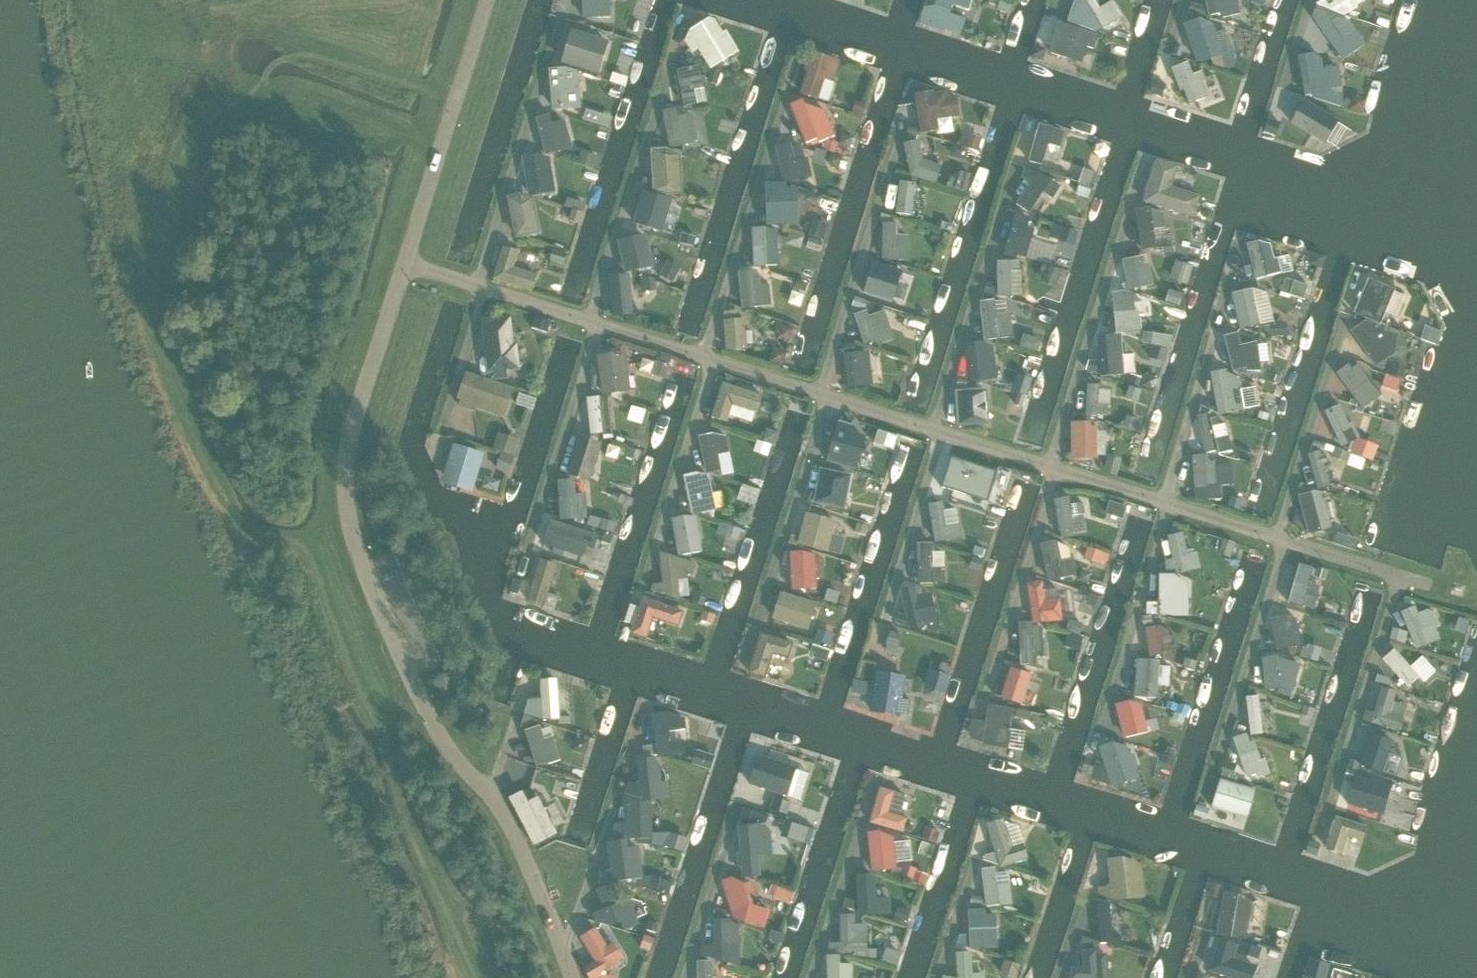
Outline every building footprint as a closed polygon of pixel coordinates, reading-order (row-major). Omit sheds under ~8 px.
[(582,17),(610,16),(610,0),(582,0),(582,17)] [(935,11),(924,7),(919,22),(930,25),(930,26),(945,31),(945,29),(961,34),(966,18),(951,13),(953,4),(969,9),(972,0),(938,0),(935,11)] [(1068,20),(1097,32),(1121,17),(1111,1),(1098,8),(1093,0),(1075,0),(1068,20)] [(1209,15),(1221,12),(1222,17),(1241,13),(1238,0),(1205,0),(1209,15)] [(1316,3),(1344,15),(1358,7),(1354,0),(1321,0),(1316,3)] [(1314,9),(1312,16),(1343,59),(1364,44),(1350,24),(1339,33),(1325,13),(1314,9)] [(690,29),(684,39),(692,52),(698,49),(711,69),(739,51),(726,30),(723,32),(715,18),(709,17),(690,29)] [(1184,23),(1197,61),(1204,58),(1204,60),(1222,54),(1212,24),(1202,28),(1199,18),(1184,23)] [(1058,21),(1049,51),(1082,62),(1087,46),(1094,48),(1099,34),(1058,21)] [(598,72),(609,39),(572,28),(561,61),(598,72)] [(807,70),(800,93),(819,98),(825,78),(833,81),(840,59),(813,51),(809,63),(807,62),(805,69),(807,70)] [(1321,58),(1313,52),(1298,55),(1305,94),(1317,92),(1318,99),(1343,106),(1342,93),(1332,95),(1331,88),(1341,86),(1338,66),(1323,69),(1321,58)] [(1171,68),(1180,90),(1184,89),(1190,104),(1209,96),(1199,72),(1193,75),(1188,61),(1171,68)] [(677,69),(684,106),(697,103),(694,89),(705,87),(700,64),(677,69)] [(567,66),(549,67),(552,109),(581,107),(579,76),(568,77),(567,66)] [(933,91),(915,94),(921,133),(939,131),(937,119),(960,116),(957,95),(948,96),(947,91),(933,93),(933,91)] [(1312,114),(1305,97),(1284,105),(1298,139),(1310,134),(1312,139),(1339,128),(1331,106),(1312,114)] [(802,99),(790,104),(806,143),(817,138),(819,143),(836,136),(825,110),(804,105),(802,99)] [(676,107),(662,109),(669,147),(698,141),(693,112),(678,115),(676,107)] [(550,113),(536,117),(545,154),(572,148),(565,120),(552,123),(550,113)] [(1039,123),(1029,161),(1042,164),(1048,143),(1061,147),(1065,131),(1053,128),(1053,126),(1039,123)] [(918,139),(903,142),(911,176),(937,183),(942,166),(923,159),(918,139)] [(775,145),(783,182),(812,175),(808,156),(795,159),(791,142),(775,145)] [(667,147),(651,148),(654,191),(669,194),(683,193),(681,153),(667,147)] [(524,156),(530,193),(558,188),(555,171),(552,172),(550,160),(547,160),(537,155),(537,154),(524,156)] [(1156,158),(1143,201),(1194,217),(1200,195),(1172,187),(1179,165),(1156,158)] [(1031,180),(1016,203),(1030,212),(1043,191),(1053,198),(1061,185),(1051,179),(1037,171),(1025,166),(1022,177),(1031,180)] [(900,179),(895,218),(908,219),(913,181),(900,179)] [(769,184),(770,223),(784,222),(784,221),(797,220),(796,191),(783,191),(783,183),(769,184)] [(633,223),(663,232),(673,199),(643,190),(633,223)] [(520,194),(508,196),(516,237),(540,232),(534,196),(520,194)] [(1136,209),(1142,250),(1156,248),(1154,230),(1167,228),(1165,213),(1151,209),(1151,207),(1136,209)] [(1015,213),(1003,254),(1017,258),(1018,254),(1026,256),(1034,228),(1027,226),(1029,217),(1015,213)] [(897,222),(883,221),(882,259),(908,260),(909,235),(897,235),(897,222)] [(764,226),(751,226),(753,266),(767,266),(766,264),(778,264),(777,230),(764,226)] [(647,232),(618,238),(625,271),(654,265),(647,232)] [(1259,240),(1247,243),(1255,278),(1282,271),(1278,256),(1274,257),(1271,243),(1259,240)] [(514,267),(519,251),(503,246),(493,279),(532,291),(537,274),(514,267)] [(1122,259),(1128,289),(1154,284),(1150,262),(1146,263),(1144,255),(1122,259)] [(1021,269),(1021,260),(997,260),(997,284),(986,281),(984,291),(998,295),(998,296),(1012,296),(1012,269),(1021,269)] [(882,263),(867,264),(868,302),(893,301),(892,287),(891,287),(891,276),(882,276),(882,263)] [(754,269),(738,270),(742,307),(772,304),(770,284),(761,285),(761,278),(755,278),(754,269)] [(609,274),(613,315),(634,313),(630,272),(609,274)] [(1381,323),(1396,289),(1369,277),(1354,312),(1381,323)] [(1252,288),(1232,292),(1240,328),(1261,324),(1252,288)] [(1127,332),(1128,332),(1129,335),(1139,338),(1140,330),(1141,330),(1139,311),(1134,311),(1133,292),(1126,290),(1112,291),(1116,331),(1127,332)] [(980,300),(984,339),(1013,335),(1011,312),(996,313),(994,298),(980,300)] [(854,314),(864,343),(876,339),(877,343),(894,338),(885,310),(870,315),(868,309),(854,314)] [(723,311),(723,319),(725,349),(747,348),(747,343),(753,343),(752,331),(746,331),(745,317),(738,318),(737,310),(723,311)] [(489,372),(490,379),(508,378),(507,370),(520,369),(518,342),(514,342),(511,315),(480,318),(487,373),(489,372)] [(1384,327),(1366,320),(1351,330),(1375,366),(1395,352),(1398,335),(1383,331),(1384,327)] [(1241,344),(1238,331),(1224,334),(1233,369),(1247,366),(1247,369),(1260,370),(1257,340),(1241,344)] [(1086,368),(1101,373),(1101,375),(1124,374),(1121,341),(1115,341),(1115,333),(1098,335),(1100,359),(1088,360),(1086,368)] [(971,381),(997,378),(993,344),(981,341),(966,343),(971,381)] [(844,352),(848,387),(873,384),(868,349),(844,352)] [(626,351),(597,354),(602,394),(631,391),(626,351)] [(1382,394),(1359,363),(1352,368),(1349,363),(1336,372),(1363,408),(1382,394)] [(1227,369),(1210,372),(1218,414),(1245,410),(1239,378),(1227,372),(1227,369)] [(490,379),(466,371),(456,398),(461,399),(458,407),(475,412),(476,408),(504,417),(514,387),(490,379)] [(722,381),(711,416),(727,421),(732,404),(757,412),(763,394),(722,381)] [(1099,382),(1087,382),(1085,413),(1098,414),(1099,412),(1107,413),(1108,402),(1098,401),(1099,382)] [(955,390),(957,426),(990,424),(988,388),(955,390)] [(600,396),(587,397),(591,434),(603,433),(603,435),(613,434),(609,401),(600,396)] [(1349,424),(1340,404),(1325,411),(1341,446),(1360,438),(1353,422),(1349,424)] [(1209,413),(1197,416),(1206,452),(1218,450),(1218,453),(1232,450),(1228,435),(1215,438),(1209,413)] [(854,424),(838,420),(826,461),(856,469),(860,454),(864,451),(866,444),(863,441),(865,434),(852,430),(854,424)] [(1074,453),(1096,453),(1096,428),(1087,428),(1087,422),(1073,422),(1074,453)] [(698,436),(706,472),(733,467),(727,436),(713,433),(698,436)] [(590,481),(602,443),(579,435),(567,474),(590,481)] [(484,452),(453,444),(442,482),(473,491),(484,452)] [(1320,450),(1308,454),(1318,489),(1330,486),(1324,463),(1328,462),(1325,454),(1321,455),(1320,450)] [(1208,454),(1192,455),(1195,489),(1208,488),(1208,499),(1223,498),(1222,485),(1217,485),(1216,461),(1213,461),(1209,458),(1208,454)] [(937,466),(952,505),(967,499),(966,497),(973,494),(960,459),(953,457),(949,459),(949,461),(937,466)] [(820,468),(813,502),(844,508),(852,475),(820,468)] [(707,473),(706,472),(696,471),(683,475),(692,514),(716,508),(707,473)] [(575,478),(558,479),(560,520),(588,518),(586,493),(576,493),(575,478)] [(1316,489),(1313,490),(1313,487),(1300,482),(1298,490),(1299,495),(1298,495),(1308,533),(1332,527),(1322,492),(1316,489)] [(1053,499),(1061,538),(1076,535),(1072,515),(1084,513),(1082,502),(1071,504),(1069,496),(1053,499)] [(928,504),(935,542),(962,537),(959,521),(948,523),(944,501),(928,504)] [(837,520),(806,512),(798,543),(829,551),(837,520)] [(696,515),(672,518),(679,555),(703,551),(697,516),(696,515)] [(560,524),(547,524),(548,555),(571,554),(570,531),(560,531),(560,524)] [(1176,574),(1200,568),(1197,551),(1188,553),(1183,532),(1168,535),(1173,558),(1165,560),(1166,571),(1175,569),(1176,574)] [(1040,543),(1048,580),(1064,578),(1075,575),(1069,547),(1058,541),(1055,541),(1040,543)] [(917,543),(918,583),(945,582),(945,566),(933,567),(932,551),(934,551),(933,542),(917,543)] [(792,589),(817,587),(815,565),(818,565),(816,554),(802,550),(802,551),(790,552),(785,551),(781,564),(791,564),(792,589)] [(653,583),(651,591),(680,598),(678,578),(690,577),(696,563),(660,552),(663,582),(653,583)] [(557,564),(540,558),(526,602),(543,607),(557,564)] [(1313,567),(1299,562),(1287,603),(1303,607),(1303,605),(1313,608),(1320,586),(1309,582),(1313,567)] [(1175,574),(1160,574),(1160,602),(1147,602),(1147,613),(1174,613),(1174,599),(1186,599),(1186,585),(1174,585),(1175,574)] [(1033,621),(1033,623),(1062,619),(1058,588),(1045,590),(1043,580),(1027,582),(1033,621)] [(916,585),(900,589),(910,628),(939,621),(931,592),(918,595),(916,585)] [(772,618),(809,629),(817,603),(780,591),(772,618)] [(679,626),(684,610),(643,596),(630,634),(646,639),(654,617),(679,626)] [(1417,649),(1440,639),(1434,624),(1424,628),(1415,605),(1401,611),(1417,649)] [(1285,614),(1270,617),(1277,649),(1302,644),(1299,628),(1288,630),(1285,614)] [(1033,623),(1033,621),(1018,622),(1020,664),(1036,664),(1036,658),(1044,658),(1042,625),(1033,625),(1033,623)] [(1160,625),(1145,628),(1149,656),(1162,654),(1163,659),(1174,662),(1169,631),(1160,625)] [(760,632),(748,673),(766,678),(773,654),(789,659),(794,642),(760,632)] [(1419,676),(1394,648),(1383,658),(1408,686),(1419,676)] [(1277,655),(1263,656),(1266,689),(1281,687),(1279,675),(1294,680),(1300,664),(1277,657),(1277,655)] [(1161,660),(1137,658),(1134,696),(1157,698),(1161,660)] [(996,690),(992,700),(992,701),(1005,702),(1005,703),(1031,703),(1031,681),(1030,681),(1030,668),(1020,668),(1020,664),(1005,665),(1005,690),(996,690)] [(906,675),(875,670),(869,712),(896,716),(899,695),(903,696),(906,675)] [(528,699),(524,714),(543,719),(560,718),(557,678),(540,679),(541,698),(528,699)] [(1397,690),(1381,686),(1374,712),(1366,710),(1363,720),(1400,731),(1407,705),(1394,701),(1397,690)] [(1258,695),(1246,696),(1250,735),(1263,733),(1258,695)] [(1129,699),(1115,704),(1123,738),(1148,732),(1141,704),(1129,699)] [(1013,708),(988,704),(985,721),(972,719),(969,736),(983,743),(982,743),(1008,747),(1013,708)] [(667,712),(651,715),(658,757),(686,753),(684,739),(670,741),(669,730),(686,728),(685,717),(667,712)] [(540,725),(525,730),(536,766),(549,764),(561,760),(553,736),(545,739),(540,725)] [(1247,732),(1233,737),(1247,777),(1257,773),(1259,777),(1271,773),(1265,758),(1257,760),(1247,732)] [(1375,732),(1361,738),(1378,774),(1391,768),(1375,732)] [(1112,786),(1138,778),(1136,772),(1138,767),(1134,753),(1130,754),(1127,745),(1113,741),(1098,746),(1106,767),(1094,764),(1090,780),(1112,786)] [(749,797),(778,804),(785,777),(771,773),(776,752),(761,749),(749,797)] [(637,758),(639,781),(627,783),(624,791),(623,794),(642,800),(671,798),(669,782),(662,782),(660,764),(654,756),(637,758)] [(523,767),(512,774),(532,806),(543,799),(523,767)] [(1361,812),(1373,807),(1361,776),(1350,780),(1361,812)] [(1211,807),(1248,817),(1257,788),(1220,777),(1211,807)] [(895,791),(880,786),(869,823),(903,833),(908,818),(889,812),(895,791)] [(627,824),(616,822),(613,835),(623,838),(651,838),(649,806),(644,806),(645,802),(626,796),(627,824)] [(1336,815),(1325,848),(1342,853),(1348,836),(1363,840),(1368,825),(1336,815)] [(1004,818),(986,824),(1000,867),(1029,858),(1023,842),(1013,846),(1004,818)] [(757,823),(739,825),(741,850),(737,855),(738,865),(743,869),(743,877),(760,876),(758,855),(772,854),(771,831),(766,825),(757,823)] [(881,830),(867,832),(872,872),(897,869),(893,838),(881,830)] [(599,871),(598,884),(644,878),(639,845),(628,846),(627,838),(607,841),(611,869),(599,871)] [(1123,855),(1107,858),(1109,883),(1105,887),(1097,888),(1098,895),(1115,900),(1145,897),(1142,864),(1123,855)] [(995,867),(981,868),(986,906),(1013,903),(1011,883),(997,885),(995,867)] [(876,874),(857,874),(858,915),(890,914),(890,897),(876,897),(876,874)] [(742,881),(733,876),(722,880),(733,918),(765,928),(769,910),(753,904),(749,893),(755,892),(752,881),(743,882),(742,881)] [(610,884),(596,889),(604,909),(592,913),(595,922),(610,924),(611,926),(622,922),(625,930),(639,925),(630,899),(617,904),(610,884)] [(1242,895),(1224,892),(1216,934),(1234,937),(1247,932),(1252,903),(1242,895)] [(1110,902),(1097,904),(1100,943),(1113,941),(1110,902)] [(985,908),(968,909),(969,935),(959,935),(956,944),(971,949),(998,948),(997,913),(985,914),(985,908)] [(855,915),(839,915),(840,942),(828,943),(828,953),(868,952),(867,924),(855,924),(855,915)] [(727,918),(713,919),(715,945),(701,946),(699,954),(741,967),(739,925),(727,918)] [(596,927),(580,937),(595,960),(583,967),(589,977),(616,977),(608,975),(605,972),(619,964),(617,962),(623,958),(614,942),(607,946),(596,927)] [(1210,945),(1215,977),(1222,977),(1244,974),(1240,952),(1228,954),(1226,943),(1210,945)] [(1107,953),(1097,954),(1097,949),(1083,950),(1083,966),(1071,967),(1070,977),(1108,977),(1107,953)] [(971,951),(956,952),(957,977),(986,977),(986,972),(973,973),(971,951)] [(826,955),(827,977),(853,977),(853,963),(840,963),(839,954),(826,955)] [(697,961),(698,977),(713,977),(717,977),(717,968),(712,968),(712,960),(697,961)]
